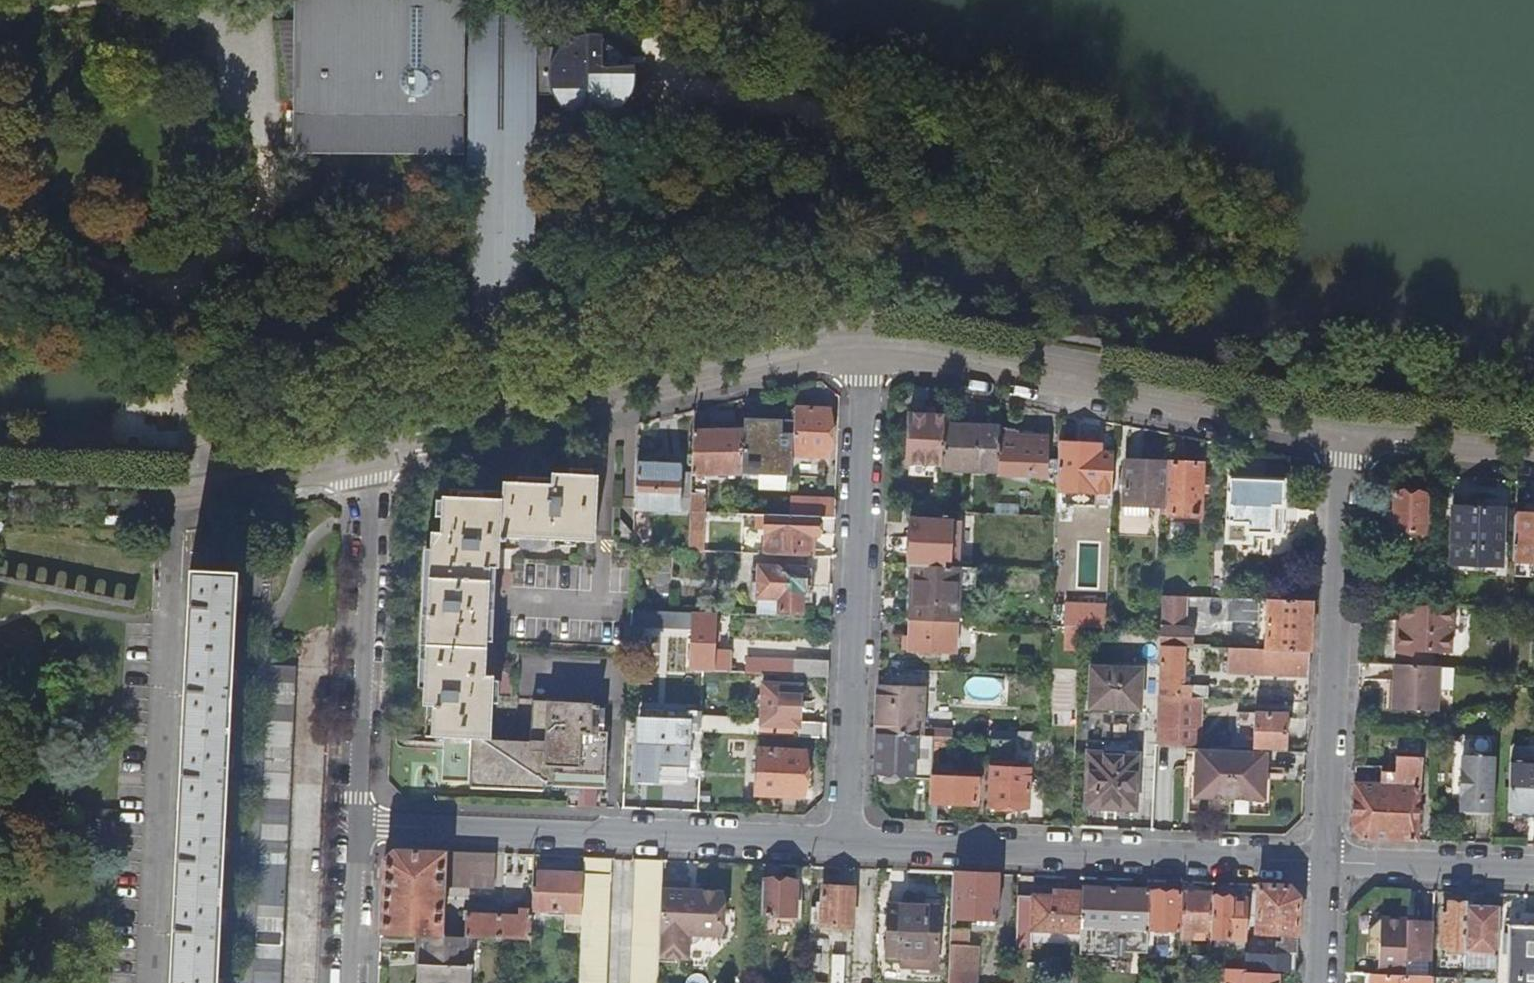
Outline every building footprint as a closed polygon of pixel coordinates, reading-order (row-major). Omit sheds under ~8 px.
[(293,98),(292,154),(461,157),(462,97),(469,97),(467,164),(467,183),(534,170),(534,155),(536,97),(553,98),(557,105),(566,114),(578,120),(592,123),(605,121),(617,114),(627,105),(633,93),(635,79),(633,69),(625,68),(602,67),(601,46),(601,37),(592,36),(582,38),(582,34),(545,34),(545,49),(536,49),(536,11),(469,10),(469,48),(462,48),(464,0),(295,0),(295,23),(277,22),(288,98),(293,98)] [(619,43),(601,37),(601,46),(602,67),(625,68),(633,69),(619,43)] [(830,409),(795,408),(794,427),(793,455),(827,456),(830,409)] [(908,464),(942,465),(944,425),(945,416),(909,415),(908,464)] [(999,426),(944,425),(942,465),(942,469),(997,471),(999,435),(999,426)] [(755,474),(792,475),(793,455),(794,427),(756,426),(755,474)] [(743,431),(693,431),(692,471),(692,474),(742,473),(743,431)] [(999,435),(997,471),(997,473),(1057,476),(1057,460),(1045,459),(1046,436),(999,435)] [(1098,445),(1058,443),(1057,460),(1057,476),(1056,490),(1061,490),(1080,491),(1080,504),(1111,505),(1113,452),(1104,452),(1104,455),(1097,454),(1097,451),(1098,445)] [(1149,504),(1166,505),(1167,463),(1125,461),(1124,503),(1149,504)] [(691,492),(692,474),(692,471),(681,471),(682,465),(637,463),(635,506),(690,508),(691,492)] [(1203,464),(1167,463),(1166,505),(1165,515),(1201,516),(1203,464)] [(430,735),(444,736),(491,738),(493,678),(486,678),(490,567),(498,567),(499,540),(504,536),(595,539),(597,474),(550,473),(550,484),(501,482),(501,498),(442,496),(440,534),(429,534),(423,707),(431,707),(430,735)] [(1283,481),(1231,478),(1228,541),(1248,542),(1249,532),(1272,533),(1273,505),(1282,505),(1283,481)] [(1060,503),(1080,504),(1080,491),(1061,490),(1060,503)] [(690,509),(704,510),(705,493),(691,492),(690,508),(690,509)] [(1426,494),(1396,493),(1394,536),(1410,537),(1411,532),(1425,533),(1426,494)] [(819,517),(835,518),(836,500),(804,499),(803,516),(819,517)] [(1149,516),(1149,504),(1124,503),(1123,515),(1149,516)] [(996,506),(996,513),(1017,514),(1018,506),(996,506)] [(1505,510),(1455,508),(1452,563),(1502,565),(1505,510)] [(703,551),(704,511),(690,511),(689,551),(703,551)] [(1017,514),(996,513),(995,513),(994,529),(1017,530),(1017,514)] [(745,529),(744,553),(765,553),(766,515),(758,514),(757,529),(745,529)] [(1517,514),(1515,560),(1533,561),(1533,514),(1517,514)] [(818,535),(819,517),(803,516),(766,515),(765,553),(808,555),(809,535),(815,535),(818,535)] [(908,566),(913,566),(948,567),(949,539),(950,526),(950,522),(910,520),(908,566)] [(958,526),(950,526),(949,539),(957,539),(958,526)] [(640,534),(640,549),(650,549),(651,534),(640,534)] [(913,566),(911,620),(912,620),(956,622),(957,588),(958,567),(948,567),(913,566)] [(805,569),(762,567),(761,595),(780,596),(780,611),(801,612),(802,596),(804,596),(805,569)] [(975,568),(958,567),(957,588),(974,589),(975,568)] [(141,611),(144,598),(0,569),(0,582),(141,611)] [(237,572),(190,570),(171,982),(219,982),(237,572)] [(632,591),(632,608),(641,609),(641,592),(632,591)] [(1186,626),(1187,597),(1162,596),(1161,625),(1186,626)] [(1267,637),(1266,650),(1310,651),(1312,601),(1226,598),(1225,621),(1261,622),(1261,636),(1267,637)] [(1064,626),(1106,628),(1107,606),(1065,605),(1064,626)] [(1450,653),(1452,607),(1403,606),(1402,623),(1402,633),(1396,633),(1396,651),(1450,653)] [(670,619),(690,620),(691,613),(691,611),(670,610),(670,619)] [(714,613),(691,613),(690,620),(689,671),(728,673),(728,652),(713,651),(714,613)] [(957,622),(956,622),(912,620),(911,651),(956,652),(957,622)] [(1186,626),(1161,625),(1160,646),(1185,647),(1192,647),(1193,626),(1186,626)] [(1160,646),(1158,696),(1190,697),(1190,686),(1183,685),(1185,647),(1160,646)] [(1230,673),(1309,675),(1310,651),(1266,650),(1211,648),(1210,656),(1230,657),(1230,673)] [(794,662),(748,660),(748,673),(803,676),(803,659),(794,659),(794,662)] [(803,659),(803,676),(828,677),(829,660),(803,659)] [(257,982),(285,982),(299,668),(272,666),(257,982)] [(1140,667),(1091,666),(1090,706),(1139,708),(1140,667)] [(1394,666),(1394,680),(1437,682),(1437,668),(1394,666)] [(1436,713),(1437,682),(1394,680),(1394,682),(1393,692),(1390,692),(1389,711),(1436,713)] [(701,731),(826,736),(827,723),(799,722),(801,685),(762,683),(761,718),(702,716),(701,731)] [(877,734),(916,735),(922,736),(924,687),(879,686),(877,734)] [(1201,697),(1206,698),(1207,686),(1190,686),(1190,697),(1201,697)] [(1156,745),(1196,747),(1200,747),(1201,697),(1190,697),(1158,696),(1156,745)] [(531,739),(491,738),(444,736),(442,781),(605,787),(608,732),(604,732),(604,709),(599,709),(599,705),(594,705),(594,700),(532,698),(531,739)] [(1236,742),(1252,743),(1254,712),(1237,712),(1236,742)] [(1252,749),(1266,750),(1284,750),(1286,714),(1254,712),(1252,743),(1252,749)] [(689,721),(639,719),(637,779),(687,780),(689,721)] [(916,735),(877,734),(875,771),(915,773),(916,735)] [(952,737),(933,736),(933,745),(952,746),(952,737)] [(1015,739),(990,738),(987,806),(1028,807),(1030,769),(1019,769),(1019,763),(1014,763),(1015,739)] [(1264,798),(1266,750),(1252,749),(1200,747),(1196,747),(1193,796),(1264,798)] [(805,751),(758,749),(756,794),(804,796),(805,751)] [(1137,753),(1087,750),(1086,806),(1134,809),(1137,753)] [(1460,811),(1494,812),(1496,756),(1493,756),(1491,753),(1479,753),(1477,756),(1463,755),(1463,770),(1460,770),(1459,795),(1461,795),(1460,811)] [(1353,827),(1364,839),(1417,842),(1420,758),(1397,757),(1396,772),(1381,771),(1380,785),(1355,784),(1353,827)] [(1533,815),(1533,762),(1511,761),(1509,814),(1533,815)] [(952,765),(933,764),(931,802),(976,804),(977,778),(974,778),(952,777),(952,772),(952,765)] [(495,852),(396,848),(384,858),(381,933),(419,935),(441,936),(442,924),(448,924),(448,918),(442,918),(443,887),(494,889),(495,852)] [(522,867),(534,867),(534,854),(522,854),(522,867)] [(584,856),(584,874),(582,926),(580,982),(606,982),(611,857),(584,856)] [(664,859),(638,858),(633,982),(659,982),(660,956),(663,880),(664,859)] [(998,873),(954,871),(952,917),(997,918),(998,873)] [(538,896),(532,896),(532,910),(566,911),(566,925),(582,926),(584,874),(539,873),(538,896)] [(797,880),(763,879),(762,914),(796,915),(797,880)] [(691,881),(663,880),(660,956),(688,957),(688,944),(691,944),(693,944),(695,944),(696,943),(697,943),(699,942),(700,941),(701,940),(702,938),(703,937),(703,935),(703,933),(721,934),(722,892),(717,892),(714,890),(705,890),(702,891),(691,891),(691,881)] [(1246,969),(1298,972),(1301,897),(1290,885),(1259,884),(1257,935),(1277,936),(1276,955),(1246,954),(1246,957),(1245,969),(1246,969)] [(823,887),(822,894),(822,914),(822,924),(854,925),(855,888),(823,887)] [(1083,887),(1083,892),(1082,930),(1149,933),(1149,929),(1150,895),(1150,891),(1083,887)] [(1081,931),(1082,930),(1083,892),(1063,891),(1063,897),(1017,895),(1015,946),(1033,946),(1033,941),(1034,929),(1081,931)] [(1149,929),(1182,931),(1184,892),(1165,891),(1165,895),(1150,895),(1149,929)] [(1212,932),(1213,896),(1213,893),(1184,892),(1182,931),(1212,932)] [(1213,896),(1212,932),(1212,938),(1246,939),(1248,903),(1233,902),(1233,897),(1213,896)] [(1466,952),(1468,905),(1468,903),(1451,903),(1450,923),(1443,923),(1442,952),(1466,952)] [(939,908),(889,905),(888,955),(903,956),(903,965),(936,967),(939,908)] [(1500,907),(1468,905),(1466,952),(1465,969),(1497,970),(1500,907)] [(495,911),(467,911),(466,937),(529,939),(530,910),(530,907),(495,906),(495,911)] [(1510,913),(1508,982),(1533,982),(1533,914),(1510,913)] [(1380,976),(1432,978),(1434,921),(1383,919),(1370,931),(1369,959),(1375,959),(1380,960),(1380,976)] [(951,929),(951,944),(968,945),(968,929),(951,929)] [(1033,941),(1081,943),(1081,931),(1034,929),(1033,941)] [(816,930),(814,972),(846,973),(846,952),(843,952),(843,931),(816,930)] [(441,936),(419,935),(418,954),(424,954),(423,963),(418,962),(417,982),(470,982),(470,966),(467,966),(468,948),(464,948),(464,937),(441,936)] [(976,945),(968,945),(951,944),(949,982),(975,982),(976,945)] [(1229,969),(1245,969),(1246,957),(1224,956),(1223,968),(1229,969)] [(1246,969),(1245,969),(1229,969),(1228,982),(1279,982),(1280,974),(1246,972),(1246,969)]
